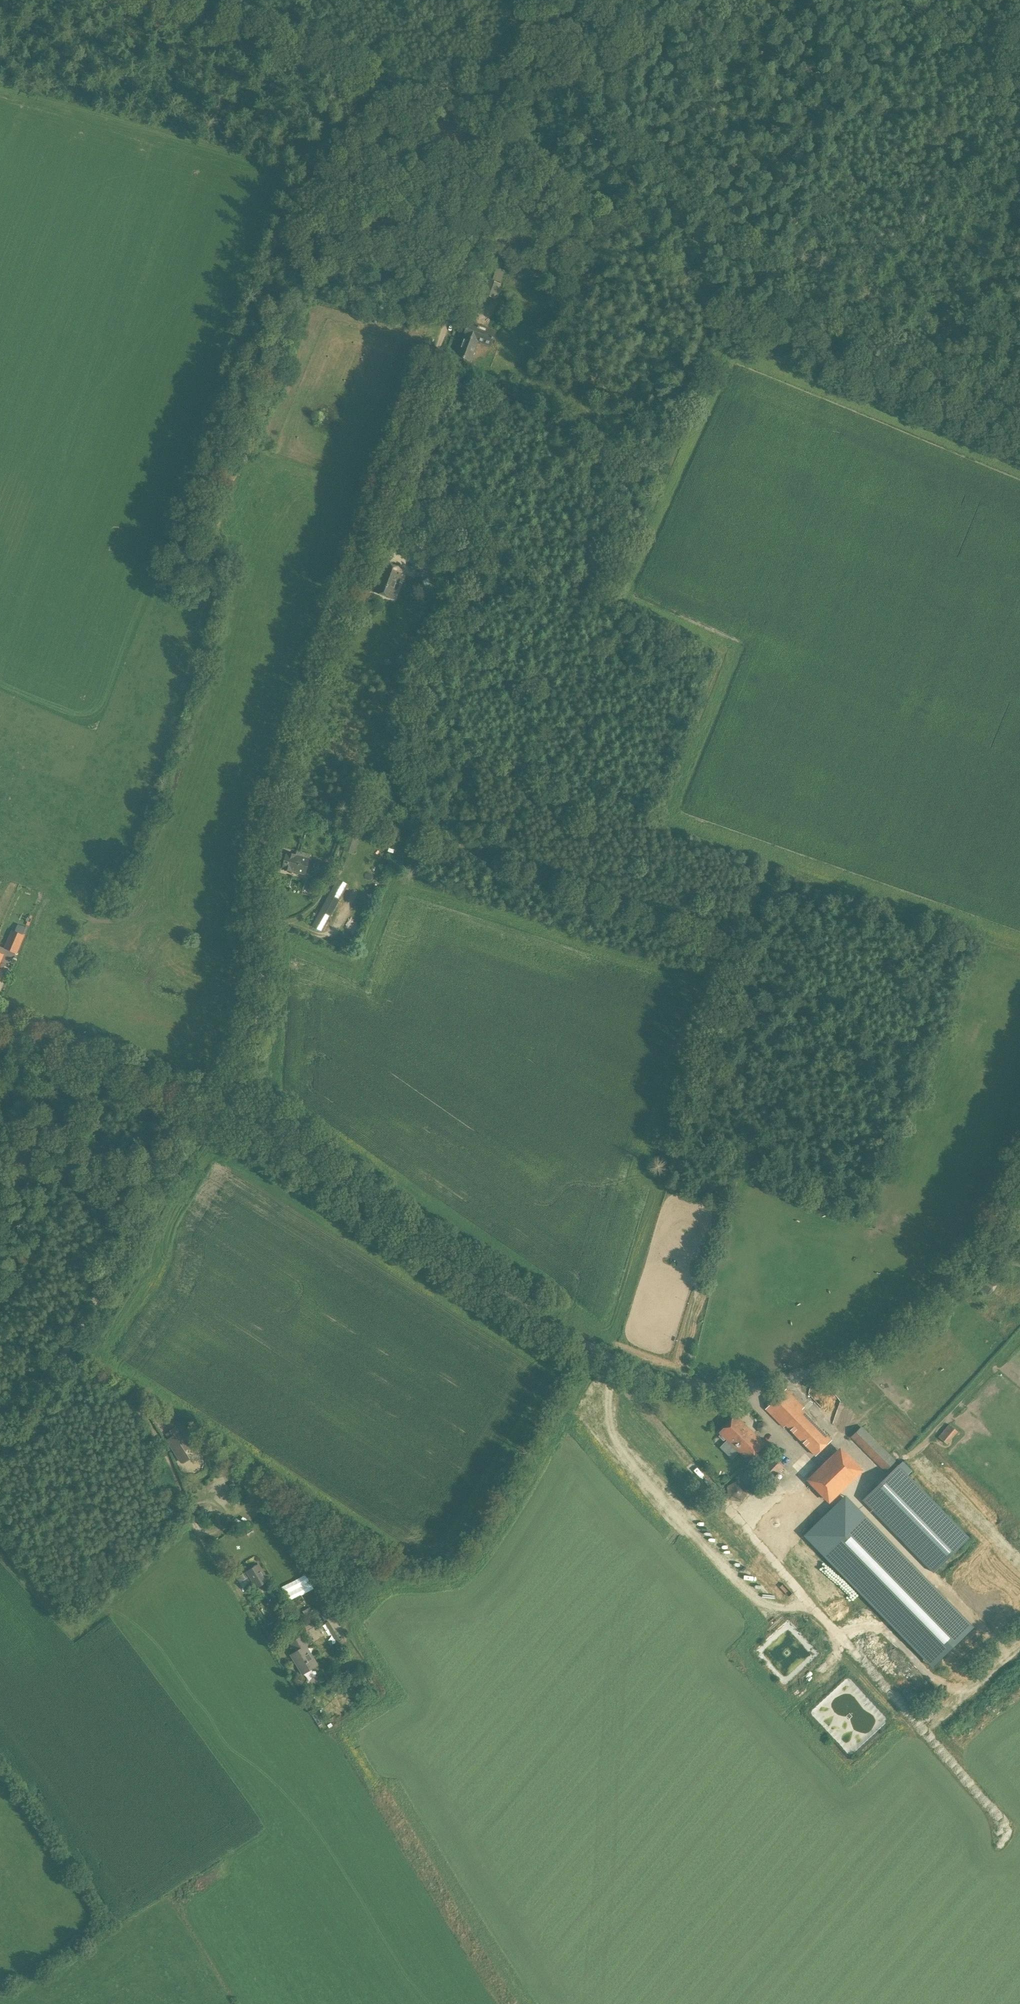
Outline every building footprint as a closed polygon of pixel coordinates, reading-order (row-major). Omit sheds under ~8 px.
[(496,298),(501,284),(489,280),(484,294),(496,298)] [(403,315),(404,311),(405,305),(396,303),(393,314),(403,315)] [(491,346),(496,332),(470,321),(464,336),(465,337),(458,356),(471,361),(478,341),(491,346)] [(433,576),(437,565),(422,560),(418,571),(433,576)] [(393,598),(402,573),(396,569),(391,567),(384,567),(375,591),(393,598)] [(307,810),(304,818),(312,821),(315,812),(307,810)] [(354,854),(359,837),(348,834),(344,851),(354,854)] [(305,874),(310,859),(288,853),(284,869),(305,874)] [(332,870),(334,866),(323,862),(319,879),(325,880),(329,869),(332,870)] [(347,885),(338,880),(313,925),(323,930),(347,885)] [(18,949),(23,937),(9,931),(2,946),(14,951),(16,948),(18,949)] [(831,1440),(802,1410),(804,1408),(787,1390),(767,1409),(784,1427),(786,1425),(816,1455),(831,1440)] [(749,1461),(765,1444),(737,1416),(720,1433),(749,1461)] [(947,1445),(958,1432),(949,1424),(938,1437),(947,1445)] [(885,1472),(896,1461),(862,1426),(851,1437),(885,1472)] [(167,1440),(182,1464),(190,1458),(185,1451),(190,1449),(176,1427),(166,1434),(169,1439),(167,1440)] [(829,1501),(836,1494),(862,1469),(842,1449),(810,1480),(829,1501)] [(784,1467),(774,1458),(759,1473),(770,1483),(784,1467)] [(933,1573),(969,1537),(899,1465),(862,1501),(933,1573)] [(852,1502),(810,1543),(933,1669),(974,1628),(852,1502)] [(257,1588),(268,1581),(258,1565),(248,1572),(257,1588)] [(304,1601),(302,1596),(291,1601),(294,1606),(304,1601)] [(302,1673),(318,1663),(306,1645),(307,1644),(302,1635),(291,1641),(296,1650),(291,1653),(302,1673)]
